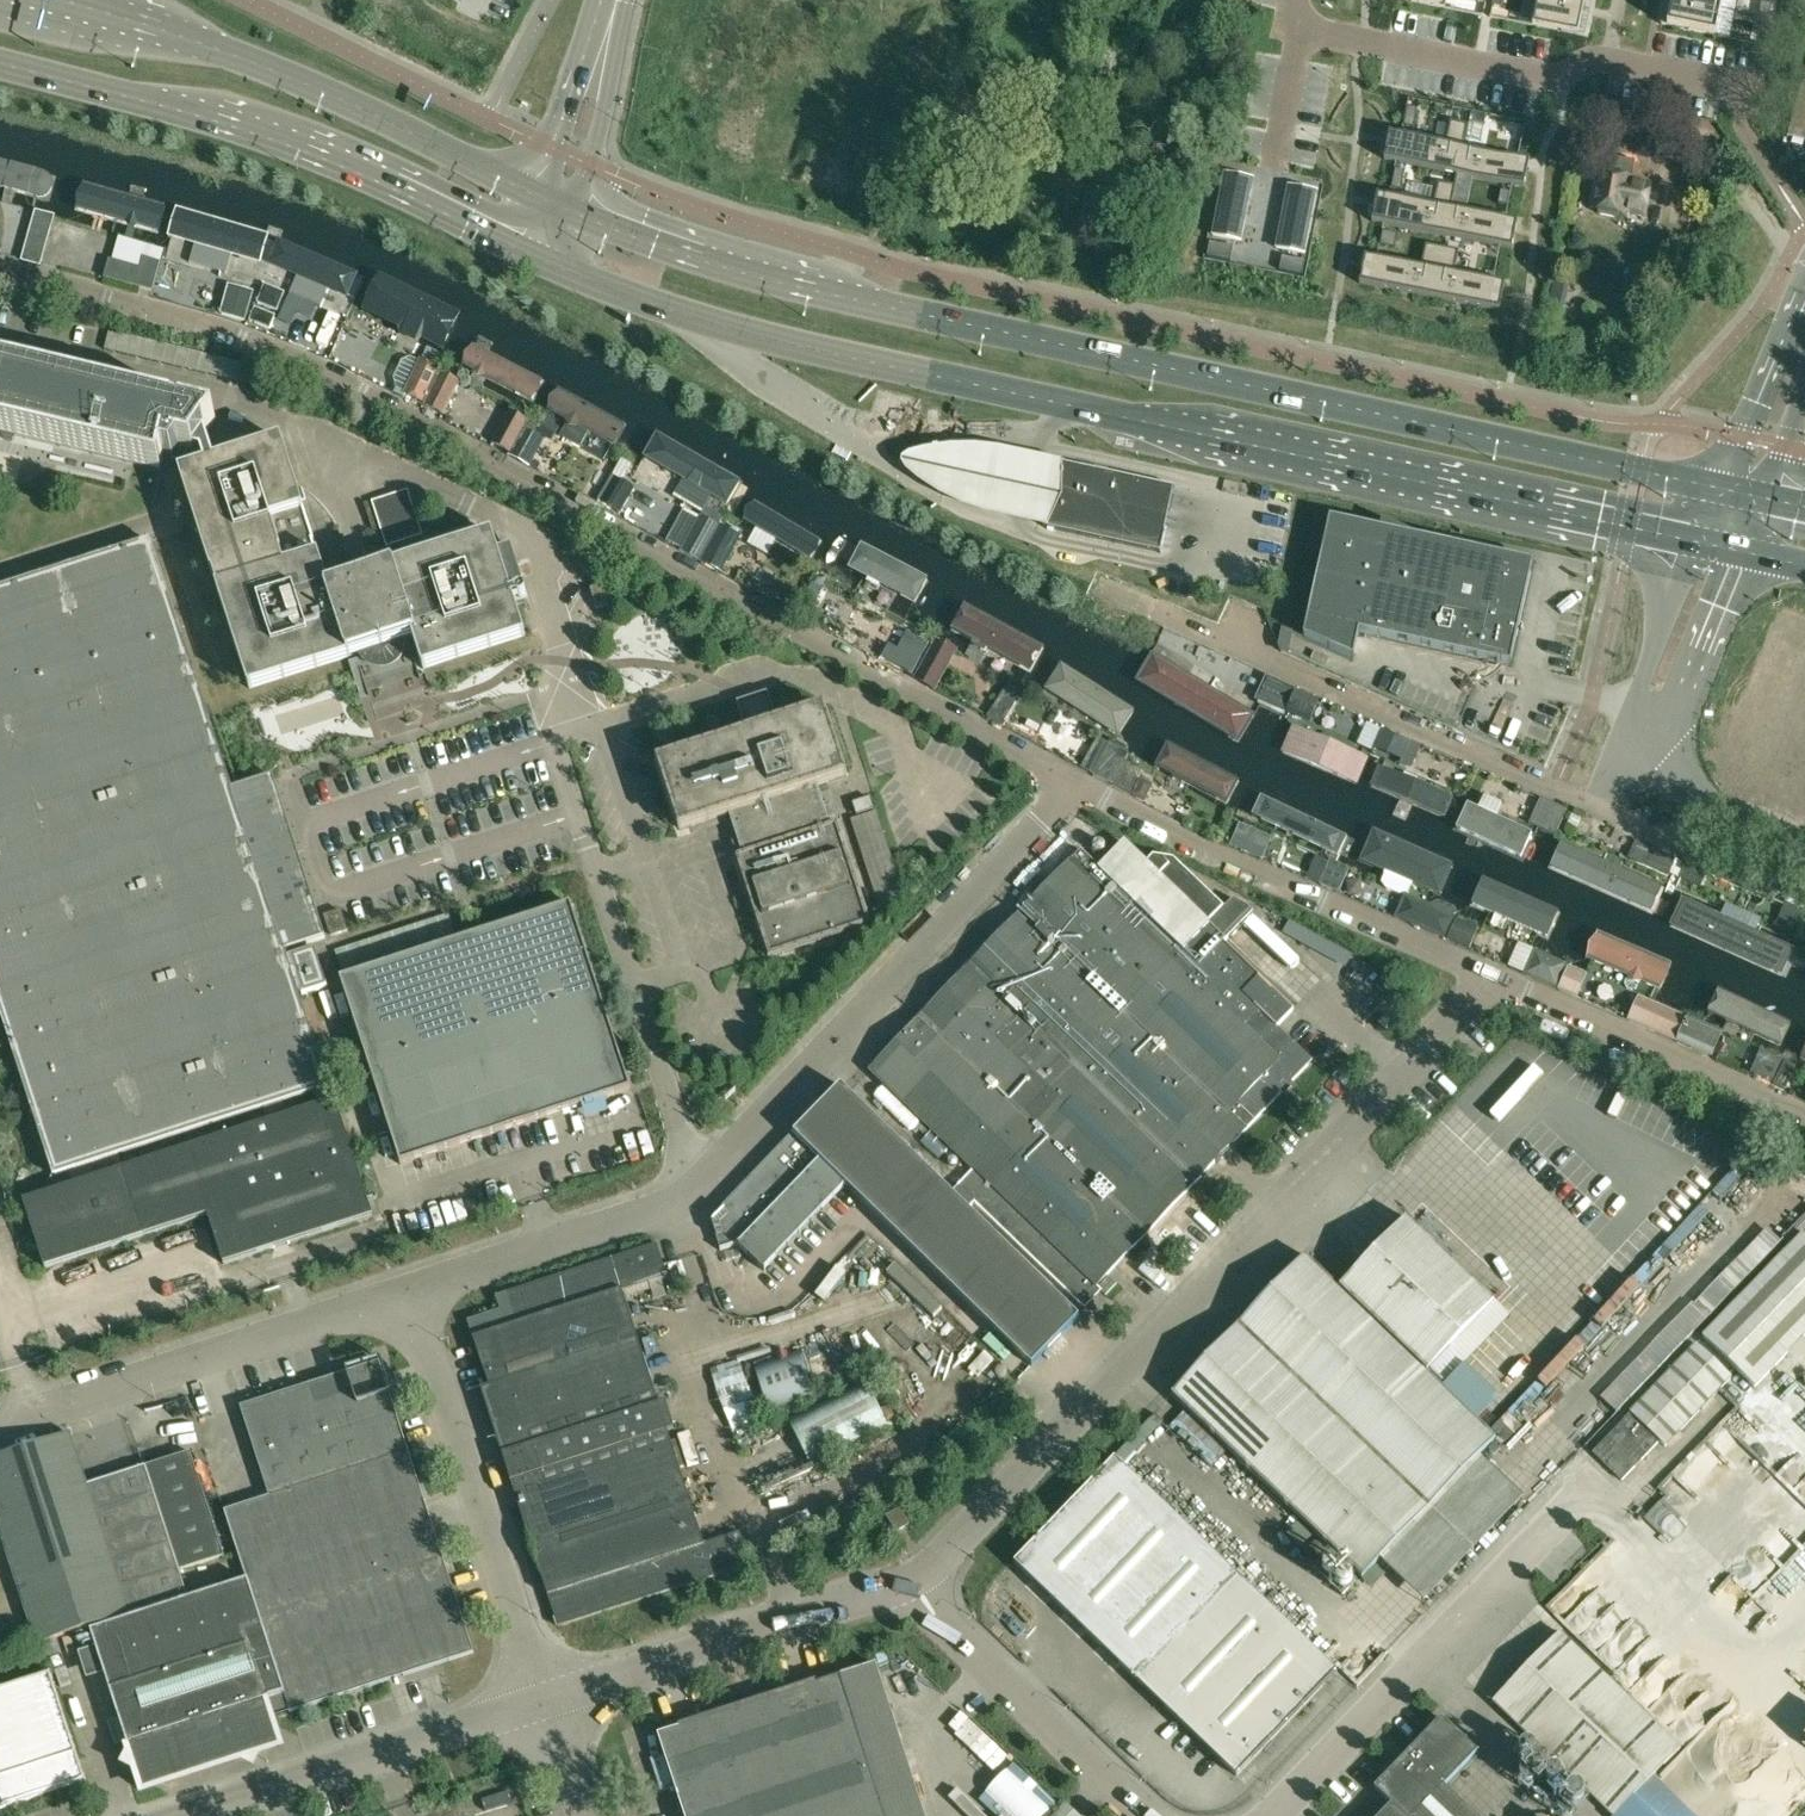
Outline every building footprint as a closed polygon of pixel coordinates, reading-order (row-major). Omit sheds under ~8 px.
[(1445,8),(1447,0),(1403,0),(1445,8)] [(1492,7),(1502,8),(1504,0),(1494,0),(1492,7)] [(1538,1),(1583,10),(1585,0),(1534,0),(1538,1)] [(1667,26),(1716,36),(1716,35),(1721,10),(1673,0),(1667,26)] [(1721,10),(1723,0),(1673,0),(1721,10)] [(1538,1),(1533,26),(1555,30),(1578,35),(1583,10),(1538,1)] [(1761,3),(1759,17),(1769,18),(1771,4),(1761,3)] [(1754,16),(1752,31),(1758,32),(1767,33),(1769,19),(1769,18),(1759,17),(1754,16)] [(1788,137),(1804,141),(1804,95),(1799,93),(1788,137)] [(1408,107),(1405,121),(1415,123),(1417,109),(1408,107)] [(1389,133),(1384,160),(1457,175),(1462,148),(1464,148),(1468,125),(1450,122),(1446,145),(1389,133)] [(1462,148),(1457,175),(1525,188),(1530,161),(1464,148),(1462,148)] [(1602,156),(1599,175),(1598,175),(1592,209),(1635,217),(1638,199),(1628,197),(1634,162),(1602,156)] [(50,176),(0,162),(0,189),(43,201),(50,176)] [(1395,170),(1393,184),(1402,186),(1405,172),(1395,170)] [(1228,180),(1212,240),(1240,247),(1255,187),(1228,180)] [(155,234),(163,207),(82,183),(73,212),(86,216),(146,231),(155,234)] [(1377,195),(1372,222),(1445,236),(1450,210),(1451,210),(1456,187),(1438,183),(1434,206),(1377,195)] [(1293,187),(1278,247),(1305,254),(1320,194),(1293,187)] [(1501,191),(1498,205),(1508,207),(1511,193),(1501,191)] [(256,262),(265,235),(239,226),(197,212),(197,213),(179,208),(171,233),(188,239),(239,256),(256,262)] [(1450,210),(1445,236),(1512,250),(1518,223),(1451,210),(1450,210)] [(29,254),(43,258),(50,230),(36,227),(29,254)] [(1383,231),(1380,246),(1390,248),(1393,233),(1383,231)] [(340,297),(352,267),(345,264),(276,237),(265,268),(340,297)] [(1230,260),(1232,247),(1210,243),(1207,256),(1230,260)] [(1365,257),(1360,284),(1433,298),(1442,248),(1426,245),(1421,268),(1365,257)] [(1442,248),(1433,298),(1500,311),(1505,285),(1455,275),(1459,252),(1442,248)] [(161,263),(145,257),(142,268),(110,260),(105,278),(150,291),(161,263)] [(1283,257),(1280,271),(1303,275),(1305,262),(1283,257)] [(382,278),(365,314),(442,352),(460,316),(382,278)] [(245,320),(255,287),(234,281),(224,314),(245,320)] [(257,303),(278,311),(285,292),(265,284),(257,303)] [(250,320),(270,329),(276,315),(255,307),(250,320)] [(526,399),(539,373),(476,342),(463,368),(526,399)] [(424,404),(430,390),(441,367),(421,357),(403,394),(424,404)] [(0,367),(0,433),(131,463),(161,471),(167,446),(201,454),(204,464),(180,472),(249,688),(345,658),(414,636),(424,667),(525,635),(509,584),(522,581),(511,543),(497,547),(492,534),(328,586),(281,440),(215,461),(206,433),(216,419),(0,367)] [(461,381),(452,376),(441,371),(424,406),(444,416),(461,381)] [(611,447),(624,426),(557,386),(544,408),(583,431),(611,447)] [(531,464),(532,460),(536,453),(541,456),(548,442),(543,439),(544,438),(552,442),(560,427),(542,418),(540,423),(529,417),(528,419),(510,453),(531,464)] [(717,505),(733,475),(655,432),(638,461),(717,505)] [(941,454),(922,457),(909,461),(901,466),(900,471),(905,477),(913,485),(924,493),(946,506),(970,516),(992,522),(1049,533),(1063,503),(1063,468),(1021,459),(999,454),(978,452),(960,452),(941,454)] [(1160,552),(1160,550),(1174,487),(1057,461),(1043,527),(1160,552)] [(619,479),(612,491),(604,503),(620,512),(635,488),(619,479)] [(808,561),(821,538),(749,499),(737,522),(808,561)] [(700,561),(701,559),(720,524),(701,514),(687,540),(681,537),(676,548),(700,561)] [(1322,557),(1304,637),(1354,659),(1360,630),(1511,663),(1533,562),(1422,538),(1382,529),(1330,518),(1322,557)] [(740,535),(723,526),(720,524),(701,559),(721,570),(740,535)] [(273,776),(231,789),(208,716),(195,676),(150,541),(0,590),(0,1010),(54,1176),(329,1087),(300,996),(327,987),(315,949),(287,957),(285,950),(326,937),(273,776)] [(912,599),(922,579),(864,549),(854,568),(912,599)] [(799,603),(845,626),(857,604),(811,580),(799,603)] [(591,590),(592,591),(598,609),(609,605),(602,586),(591,590)] [(1023,675),(1039,648),(966,607),(951,634),(1023,675)] [(912,676),(930,686),(953,642),(934,632),(912,676)] [(867,652),(885,662),(893,648),(874,638),(867,652)] [(1239,741),(1255,712),(1147,654),(1131,684),(1239,741)] [(1115,732),(1123,718),(1130,704),(1062,667),(1047,695),(1115,732)] [(1004,727),(1026,691),(1010,680),(987,716),(1004,727)] [(1266,680),(1258,700),(1310,723),(1320,699),(1296,688),(1294,691),(1266,680)] [(1355,787),(1367,760),(1292,727),(1280,754),(1355,787)] [(1372,753),(1400,765),(1402,761),(1410,764),(1418,746),(1410,742),(1411,741),(1382,728),(1372,753)] [(1093,774),(1113,785),(1127,758),(1129,753),(1109,743),(1093,774)] [(1162,765),(1226,799),(1236,779),(1172,746),(1162,765)] [(1113,785),(1117,787),(1130,794),(1142,770),(1137,767),(1139,764),(1127,758),(1113,785)] [(1440,821),(1451,796),(1379,765),(1368,789),(1440,821)] [(1152,787),(1142,780),(1133,795),(1143,801),(1152,787)] [(1340,830),(1318,820),(1263,796),(1254,818),(1331,853),(1340,830)] [(1542,799),(1533,819),(1537,821),(1536,823),(1558,833),(1567,811),(1542,799)] [(1526,861),(1537,837),(1463,805),(1453,830),(1526,861)] [(1372,837),(1362,861),(1435,893),(1445,869),(1372,837)] [(1248,1129),(1313,1060),(1277,1026),(1293,1009),(1224,942),(1228,937),(1253,913),(1253,912),(1247,906),(1232,901),(1225,908),(1197,882),(1178,863),(1174,859),(1167,858),(1153,855),(1151,857),(1146,863),(1124,842),(1099,867),(1082,851),(1080,849),(1072,858),(1017,915),(969,965),(925,1011),(882,1056),(868,1070),(870,1072),(973,1171),(958,1187),(975,1202),(1081,1305),(1090,1295),(1096,1288),(1102,1283),(1116,1268),(1129,1254),(1145,1238),(1195,1184),(1213,1166),(1232,1146),(1248,1129)] [(1647,915),(1659,887),(1564,846),(1552,874),(1647,915)] [(1649,860),(1671,870),(1677,859),(1654,848),(1649,860)] [(1320,885),(1339,893),(1350,868),(1331,860),(1320,885)] [(1684,866),(1679,876),(1694,882),(1698,872),(1684,866)] [(1482,882),(1473,904),(1547,936),(1557,914),(1482,882)] [(1395,917),(1445,940),(1455,916),(1405,894),(1395,917)] [(401,1165),(582,1105),(631,1089),(571,904),(458,941),(449,913),(331,952),(401,1165)] [(342,910),(324,916),(330,936),(348,931),(342,910)] [(1693,910),(1683,934),(1776,974),(1786,949),(1693,910)] [(1447,939),(1470,949),(1480,928),(1456,917),(1447,939)] [(1592,946),(1587,957),(1660,988),(1669,966),(1597,934),(1592,946)] [(1523,974),(1553,987),(1564,962),(1534,949),(1523,974)] [(1553,987),(1578,998),(1588,974),(1568,966),(1569,964),(1564,962),(1553,987)] [(1721,990),(1708,1017),(1775,1046),(1787,1019),(1721,990)] [(1628,1021),(1670,1039),(1681,1014),(1638,996),(1628,1021)] [(1670,1039),(1713,1057),(1723,1032),(1681,1014),(1670,1039)] [(1751,1073),(1772,1082),(1782,1059),(1760,1050),(1751,1073)] [(1784,1061),(1774,1084),(1786,1089),(1796,1066),(1784,1061)] [(848,1187),(1032,1366),(1080,1318),(969,1209),(975,1202),(958,1187),(952,1193),(849,1093),(842,1086),(794,1134),(848,1187)] [(336,1100),(24,1201),(45,1267),(208,1215),(224,1263),(373,1215),(336,1100)] [(713,1219),(718,1236),(722,1249),(738,1247),(767,1272),(848,1187),(794,1134),(713,1219)] [(1753,1150),(1713,1192),(1722,1200),(1762,1159),(1753,1150)] [(1699,1207),(1661,1248),(1671,1257),(1709,1216),(1699,1207)] [(1305,1256),(1263,1300),(1172,1395),(1362,1578),(1496,1439),(1489,1432),(1427,1372),(1494,1302),(1407,1218),(1340,1288),(1305,1256)] [(1704,1337),(1755,1388),(1804,1337),(1804,1236),(1804,1235),(1704,1337)] [(559,1627),(750,1565),(740,1533),(704,1544),(668,1432),(675,1429),(666,1402),(659,1404),(622,1291),(667,1276),(663,1265),(657,1244),(496,1297),(501,1310),(468,1320),(475,1342),(489,1387),(481,1389),(518,1504),(559,1627)] [(1671,1257),(1661,1248),(1622,1290),(1632,1299),(1671,1257)] [(732,1277),(747,1270),(741,1256),(726,1262),(732,1277)] [(1100,1289),(1107,1296),(1118,1285),(1111,1277),(1100,1289)] [(788,1301),(766,1310),(769,1319),(792,1310),(788,1301)] [(1538,1383),(1546,1391),(1586,1348),(1578,1340),(1538,1383)] [(1622,1481),(1660,1441),(1665,1447),(1719,1391),(1732,1378),(1697,1344),(1593,1453),(1622,1481)] [(801,1350),(754,1365),(769,1410),(814,1395),(801,1350)] [(408,1451),(384,1378),(379,1362),(241,1407),(270,1496),(408,1451)] [(719,1365),(723,1388),(746,1385),(743,1362),(719,1365)] [(865,1380),(788,1419),(814,1471),(891,1431),(865,1380)] [(1538,1383),(1489,1432),(1496,1439),(1546,1391),(1538,1383)] [(873,1446),(878,1455),(904,1440),(899,1431),(873,1446)] [(0,1457),(0,1528),(38,1644),(187,1595),(179,1571),(224,1557),(190,1452),(145,1467),(87,1486),(70,1435),(0,1457)] [(270,1496),(225,1511),(246,1577),(430,1518),(408,1451),(270,1496)] [(1338,1670),(1236,1575),(1116,1459),(1050,1528),(1170,1644),(1137,1678),(1237,1775),(1338,1670)] [(889,1516),(896,1529),(909,1522),(901,1509),(889,1516)] [(473,1652),(460,1611),(438,1543),(430,1518),(246,1577),(247,1580),(290,1712),(388,1680),(435,1665),(473,1652)] [(242,1758),(253,1763),(258,1753),(280,1746),(273,1724),(271,1718),(290,1712),(247,1580),(91,1632),(96,1648),(80,1653),(88,1679),(105,1674),(131,1753),(126,1763),(135,1767),(143,1790),(242,1758)] [(1511,1717),(1614,1815),(1616,1815),(1654,1776),(1680,1749),(1609,1681),(1559,1633),(1494,1701),(1511,1717)] [(876,1664),(835,1678),(785,1694),(771,1699),(704,1720),(665,1733),(658,1735),(678,1796),(684,1815),(926,1815),(876,1664)] [(86,1780),(82,1769),(51,1673),(0,1690),(0,1808),(86,1780)] [(1375,1788),(1392,1805),(1382,1815),(1475,1815),(1444,1787),(1477,1752),(1442,1718),(1375,1788)] [(1616,1815),(1696,1815),(1654,1776),(1616,1815)] [(1536,1809),(1542,1815),(1559,1815),(1546,1800),(1536,1809)]
